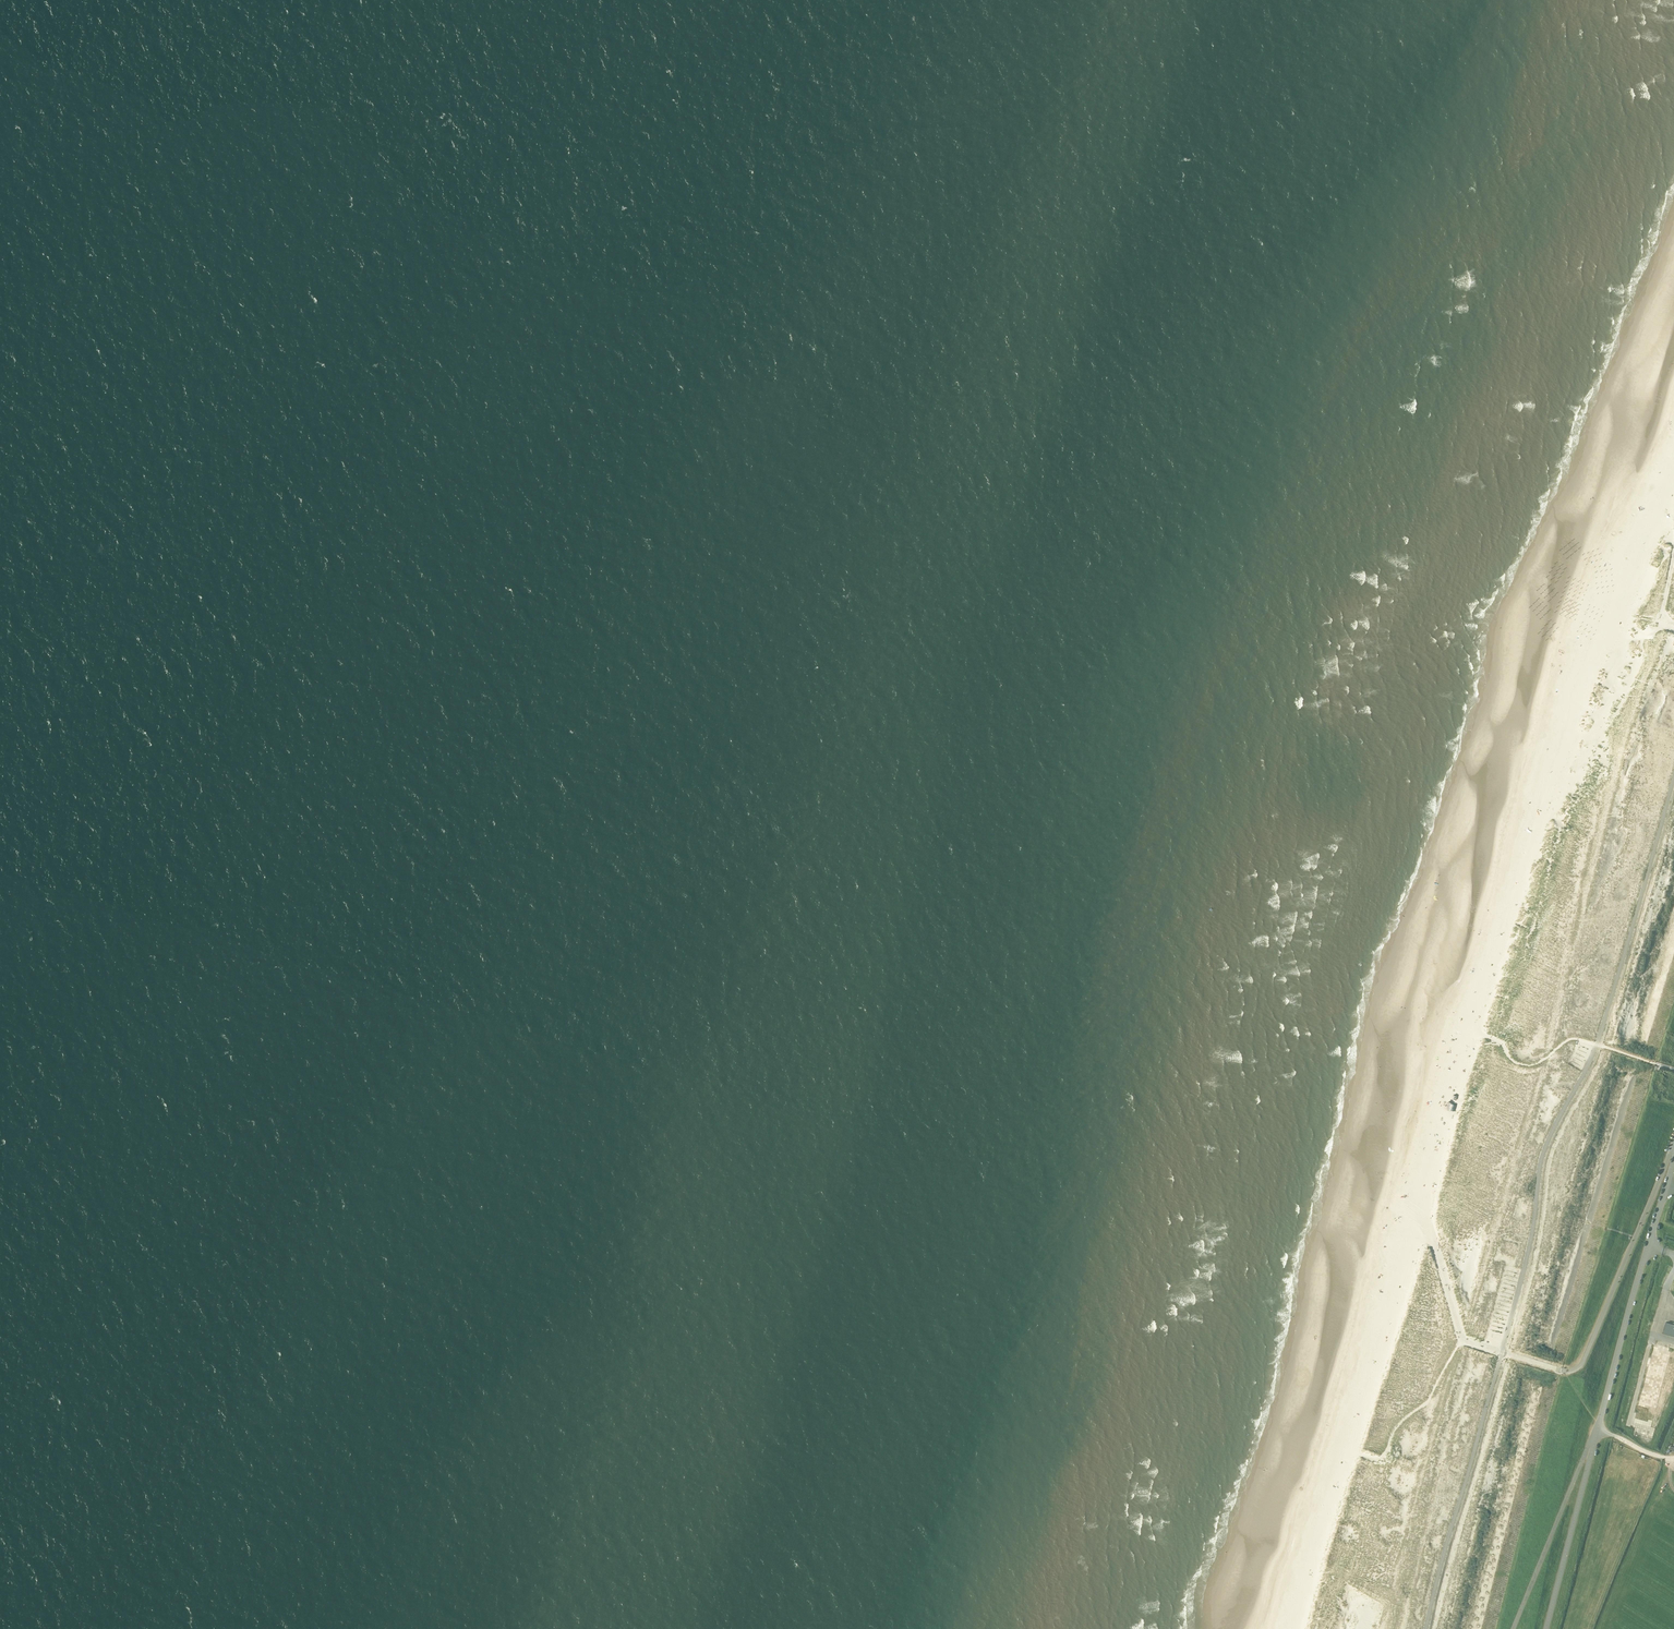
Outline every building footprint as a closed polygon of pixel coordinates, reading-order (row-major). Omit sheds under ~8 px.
[(1665,1323),(1662,1334),(1673,1337),(1673,1325),(1665,1323)]
